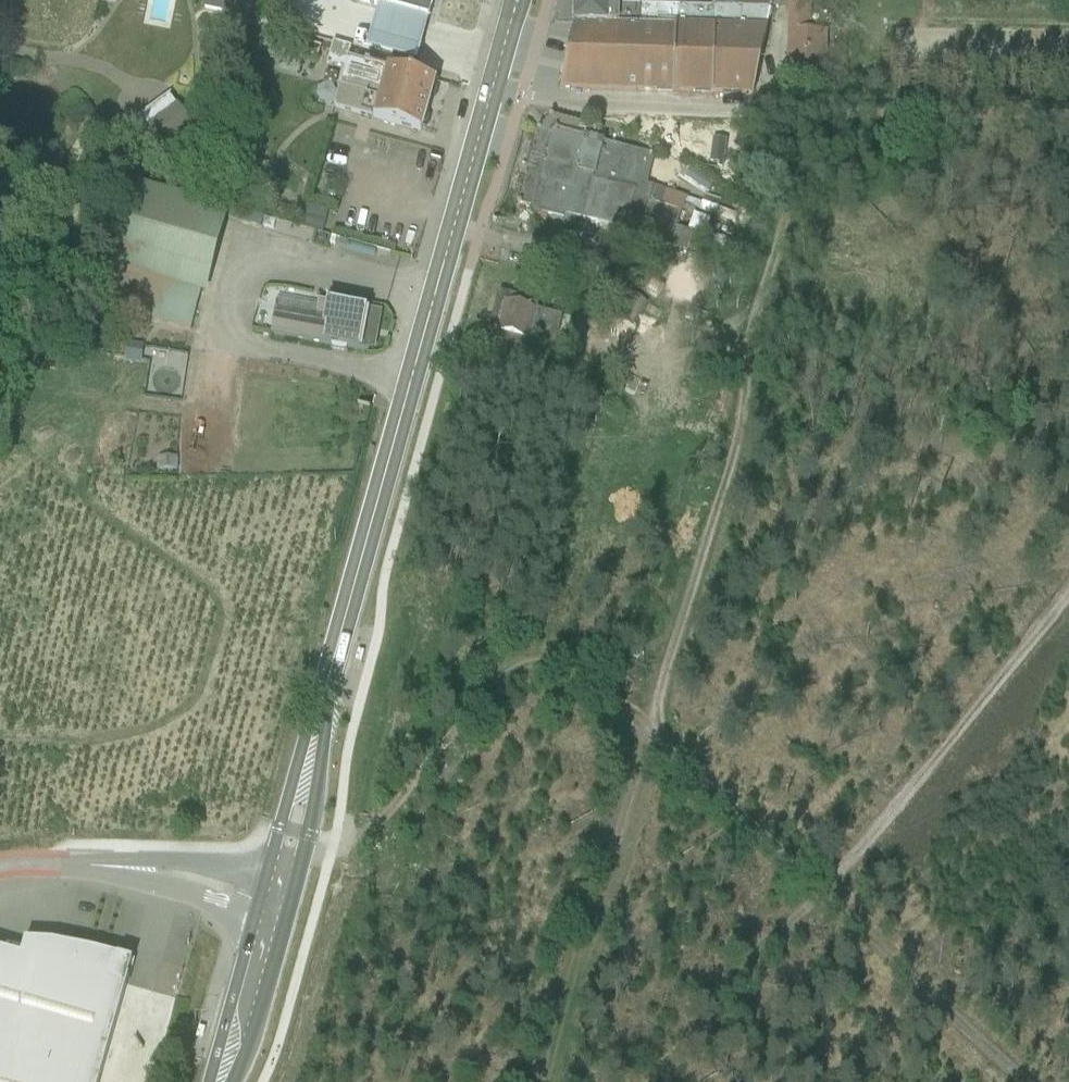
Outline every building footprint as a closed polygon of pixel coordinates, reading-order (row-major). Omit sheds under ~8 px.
[(229,16),(233,0),(205,0),(203,11),(229,16)] [(281,27),(307,35),(316,0),(288,0),(281,27)] [(714,29),(715,9),(619,6),(619,4),(609,4),(609,0),(575,0),(575,25),(714,29)] [(788,71),(824,72),(825,34),(810,34),(812,0),(774,0),(772,6),(789,7),(788,71)] [(417,44),(444,50),(451,25),(457,28),(461,14),(428,5),(427,7),(419,5),(414,23),(422,25),(419,38),(417,44)] [(712,95),(753,96),(771,11),(715,9),(714,29),(712,95)] [(712,95),(714,29),(575,25),(559,90),(712,95)] [(435,83),(444,50),(417,44),(419,38),(375,26),(365,64),(389,71),(435,83)] [(376,122),(421,134),(435,83),(389,71),(376,122)] [(193,135),(195,133),(176,106),(132,138),(151,165),(152,164),(175,174),(199,156),(193,135)] [(564,218),(625,231),(627,222),(640,225),(638,237),(687,252),(692,235),(675,230),(680,213),(683,213),(687,200),(645,186),(654,157),(598,143),(601,131),(589,129),(583,126),(551,118),(538,133),(519,207),(536,211),(535,215),(562,222),(564,218)] [(137,187),(106,313),(190,334),(200,296),(207,297),(226,220),(229,210),(137,187)] [(715,217),(720,202),(704,196),(698,212),(705,214),(705,216),(710,218),(711,216),(715,217)] [(283,225),(322,235),(329,211),(307,205),(305,214),(288,209),(283,225)] [(229,210),(226,220),(260,229),(262,219),(229,210)] [(615,318),(629,327),(646,303),(632,293),(615,318)] [(323,344),(369,352),(376,313),(318,302),(315,315),(324,317),(322,326),(274,317),(270,335),(323,345),(323,344)] [(496,334),(553,349),(562,319),(505,303),(496,334)] [(125,362),(140,364),(142,346),(127,344),(125,362)] [(117,983),(124,960),(54,945),(24,944),(20,959),(0,953),(0,1081),(98,1081),(126,986),(117,983)]
